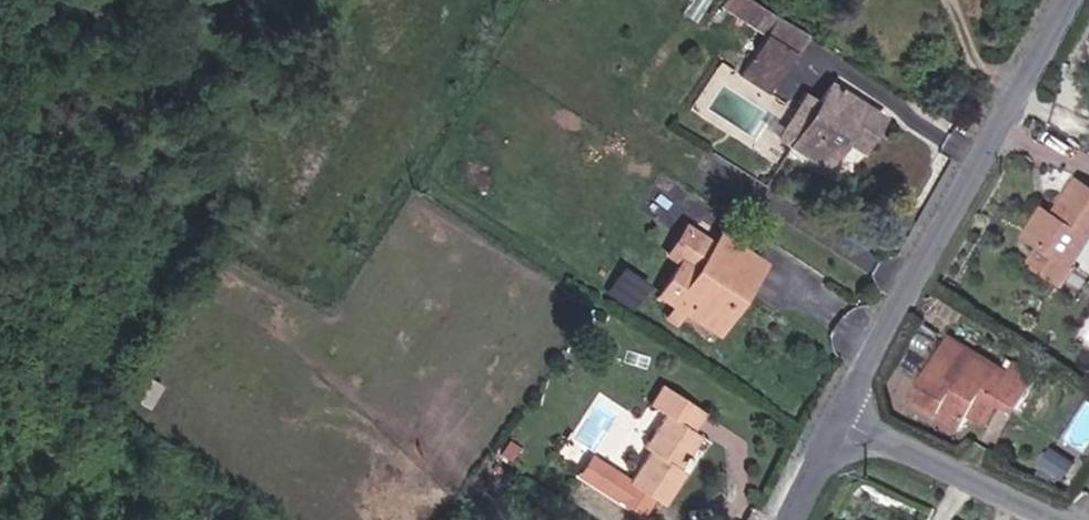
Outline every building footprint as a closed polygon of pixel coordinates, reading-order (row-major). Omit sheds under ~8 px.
[(790,33),(800,18),(773,0),(735,0),(758,14),(790,33)] [(730,55),(762,75),(790,33),(758,14),(730,55)] [(848,127),(862,135),(882,104),(829,69),(789,129),(828,156),(848,127)] [(1060,283),(1088,240),(1088,189),(1076,180),(1059,205),(1064,209),(1059,216),(1050,210),(1031,239),(1042,246),(1031,263),(1060,283)] [(1026,235),(1031,239),(1050,210),(1045,207),(1026,235)] [(751,265),(762,271),(776,246),(730,219),(707,258),(693,250),(673,282),(703,299),(714,279),(736,290),(751,265)] [(703,299),(734,317),(762,271),(751,265),(736,290),(714,279),(703,299)] [(607,294),(637,305),(647,278),(617,266),(607,294)] [(984,391),(1001,402),(1022,370),(1014,365),(1006,376),(950,338),(910,400),(957,432),(984,391)] [(697,449),(719,413),(709,406),(718,391),(674,364),(664,379),(683,391),(662,425),(670,431),(650,463),(616,443),(605,461),(663,496),(674,478),(683,484),(702,453),(697,449)] [(1001,402),(1020,415),(1042,383),(1022,370),(1001,402)]
